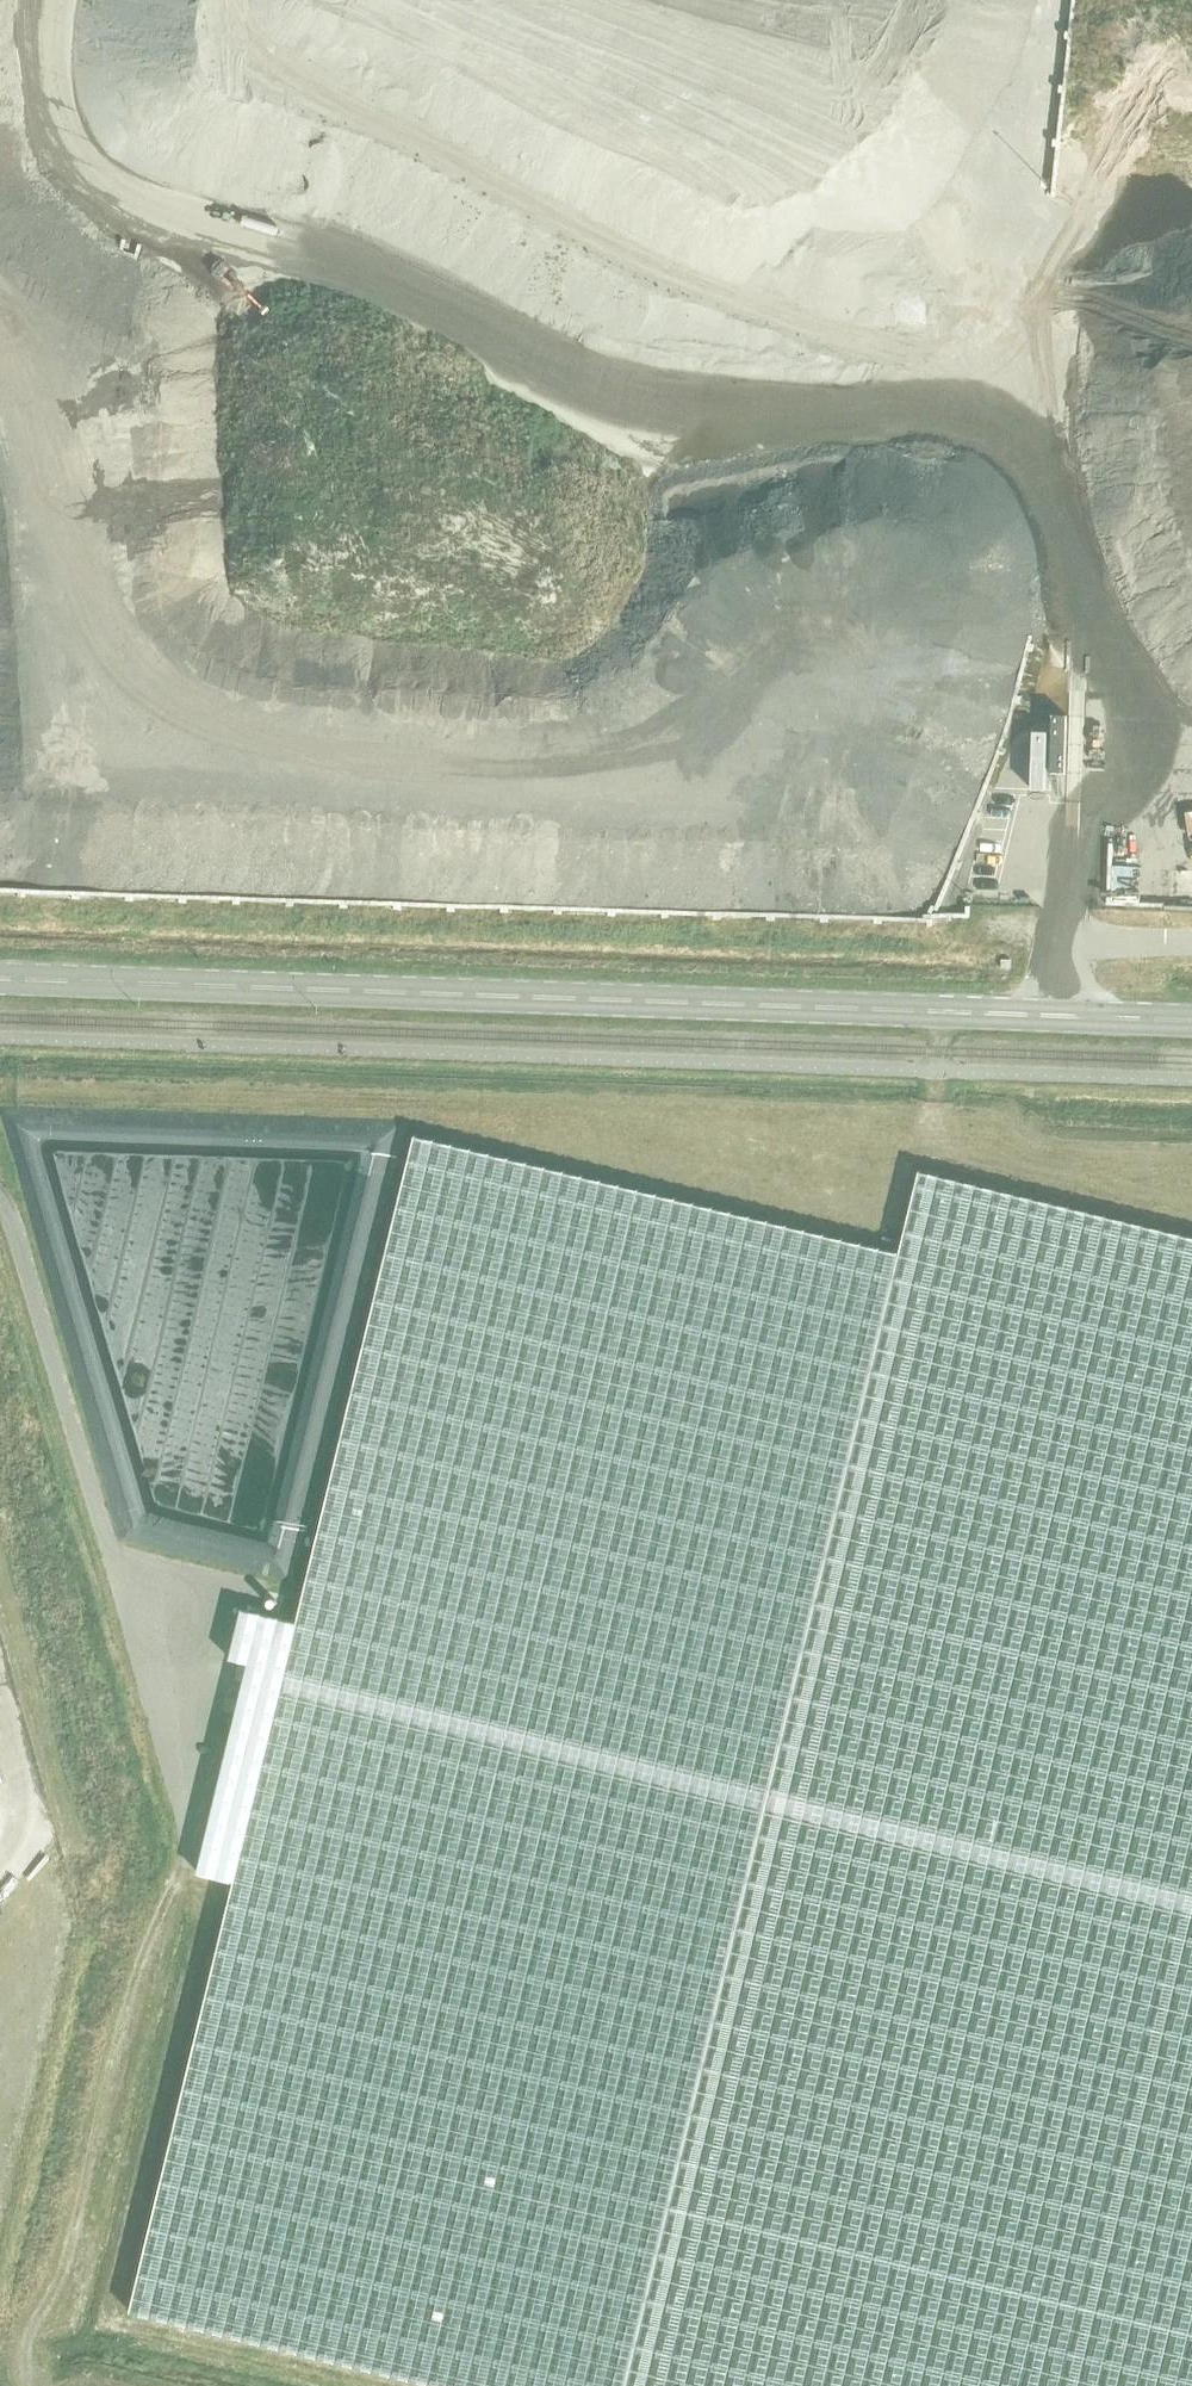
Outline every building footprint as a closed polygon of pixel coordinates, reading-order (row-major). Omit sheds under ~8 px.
[(1087,21),(1097,1),(1095,0),(1065,0),(1061,9),(1087,21)] [(988,4),(971,45),(1025,66),(1041,25),(988,4)] [(1102,9),(1096,20),(1121,34),(1128,23),(1102,9)] [(987,153),(1006,105),(953,83),(934,131),(987,153)] [(128,388),(127,401),(153,404),(154,391),(128,388)] [(1053,715),(1052,772),(1066,773),(1067,716),(1053,715)] [(132,2311),(441,2385),(1191,2385),(1191,1238),(920,1172),(900,1254),(416,1136),(298,1623),(242,1609),(230,1659),(249,1664),(199,1872),(235,1881),(132,2311)]
